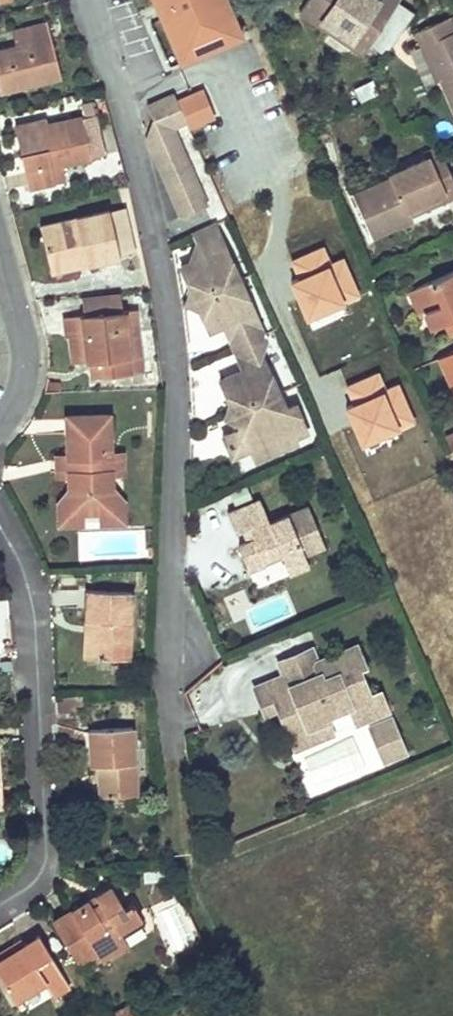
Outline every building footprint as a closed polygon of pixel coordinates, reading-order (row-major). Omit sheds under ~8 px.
[(185,60),(251,32),(237,0),(160,0),(185,60)] [(297,13),(327,33),(331,28),(361,49),(367,41),(383,53),(408,16),(392,5),(395,0),(376,0),(375,1),(371,7),(361,0),(306,0),(297,13)] [(451,32),(445,18),(418,30),(424,44),(421,46),(437,82),(441,80),(452,105),(452,31),(451,32)] [(29,26),(11,30),(15,46),(0,50),(0,92),(60,77),(46,22),(29,26)] [(361,49),(331,28),(327,33),(358,55),(361,49)] [(216,117),(203,86),(180,96),(193,127),(216,117)] [(185,121),(172,94),(146,106),(157,133),(146,139),(179,215),(205,204),(172,128),(185,121)] [(81,117),(89,156),(102,153),(93,114),(81,117)] [(61,162),(75,159),(89,156),(81,117),(81,115),(47,122),(46,119),(14,125),(26,185),(64,177),(61,162)] [(391,228),(411,219),(409,214),(452,195),(452,182),(440,153),(437,147),(423,153),(426,159),(351,191),(371,237),(391,228)] [(133,253),(123,207),(108,210),(118,256),(133,253)] [(118,256),(108,210),(40,225),(51,271),(118,256)] [(238,280),(214,224),(192,233),(204,257),(179,268),(189,290),(197,309),(207,331),(222,325),(231,321),(241,343),(232,347),(241,369),(216,381),(225,402),(234,421),(237,428),(218,437),(227,458),(246,450),(251,461),(292,443),(290,439),(304,433),(292,404),(281,408),(274,393),(258,356),(251,339),(261,334),(238,280)] [(448,329),(451,336),(452,335),(452,271),(413,288),(424,314),(430,328),(445,322),(448,329)] [(424,314),(413,288),(406,291),(417,317),(424,314)] [(121,290),(81,294),(83,314),(123,311),(121,290)] [(184,304),(191,307),(197,309),(189,290),(187,296),(184,304)] [(136,355),(131,310),(123,311),(127,356),(136,355)] [(123,311),(83,314),(65,316),(66,332),(70,331),(73,361),(85,360),(104,358),(106,376),(142,372),(140,355),(136,355),(127,356),(123,311)] [(241,343),(231,321),(222,325),(232,347),(241,343)] [(258,356),(265,343),(261,334),(251,339),(258,356)] [(438,357),(452,390),(452,351),(438,357)] [(104,358),(85,360),(87,377),(106,376),(104,358)] [(43,391),(51,391),(59,390),(59,382),(45,382),(43,391)] [(234,421),(225,402),(223,410),(220,416),(226,418),(234,421)] [(109,414),(67,415),(67,453),(68,462),(110,461),(110,449),(109,414)] [(122,474),(122,449),(110,449),(110,461),(111,474),(122,474)] [(68,462),(67,453),(55,453),(56,476),(68,475),(68,462)] [(68,475),(68,488),(69,510),(82,510),(97,510),(111,509),(111,485),(111,474),(110,461),(68,462),(68,475)] [(111,509),(97,510),(97,522),(123,522),(123,498),(111,485),(111,509)] [(69,510),(68,488),(56,499),(57,524),(83,523),(82,510),(69,510)] [(267,525),(255,500),(225,513),(234,531),(241,528),(247,525),(253,538),(246,541),(237,546),(251,576),(284,561),(287,566),(305,558),(324,549),(306,508),(267,525)] [(241,528),(246,541),(253,538),(247,525),(241,528)] [(291,576),(309,568),(305,558),(287,566),(291,576)] [(84,657),(106,658),(128,659),(131,591),(87,590),(84,657)] [(364,666),(356,647),(315,664),(320,677),(294,688),(289,675),(257,688),(267,711),(280,706),(291,733),(326,718),(325,716),(348,706),(355,725),(387,711),(380,693),(369,697),(357,669),(364,666)] [(310,652),(284,663),(289,675),(294,688),(320,677),(315,664),(310,652)] [(297,746),(332,732),(326,718),(291,733),(297,746)] [(377,747),(383,762),(390,759),(385,744),(399,738),(393,722),(370,732),(377,747)] [(88,747),(131,744),(130,727),(87,729),(88,747)] [(399,738),(385,744),(390,759),(405,753),(399,738)] [(97,764),(98,780),(99,796),(134,793),(131,744),(88,747),(89,764),(97,764)] [(53,923),(77,963),(83,959),(97,951),(93,945),(119,930),(113,921),(127,913),(123,907),(110,886),(53,923)] [(93,945),(97,951),(136,927),(144,923),(131,902),(123,907),(127,913),(113,921),(119,930),(93,945)] [(61,990),(70,985),(38,936),(24,945),(0,960),(0,977),(14,999),(44,980),(53,996),(61,990)] [(0,952),(0,960),(24,945),(20,939),(0,952)] [(97,951),(83,959),(89,968),(102,960),(97,951)] [(111,1012),(113,1015),(128,1015),(137,1010),(130,999),(111,1012)]
